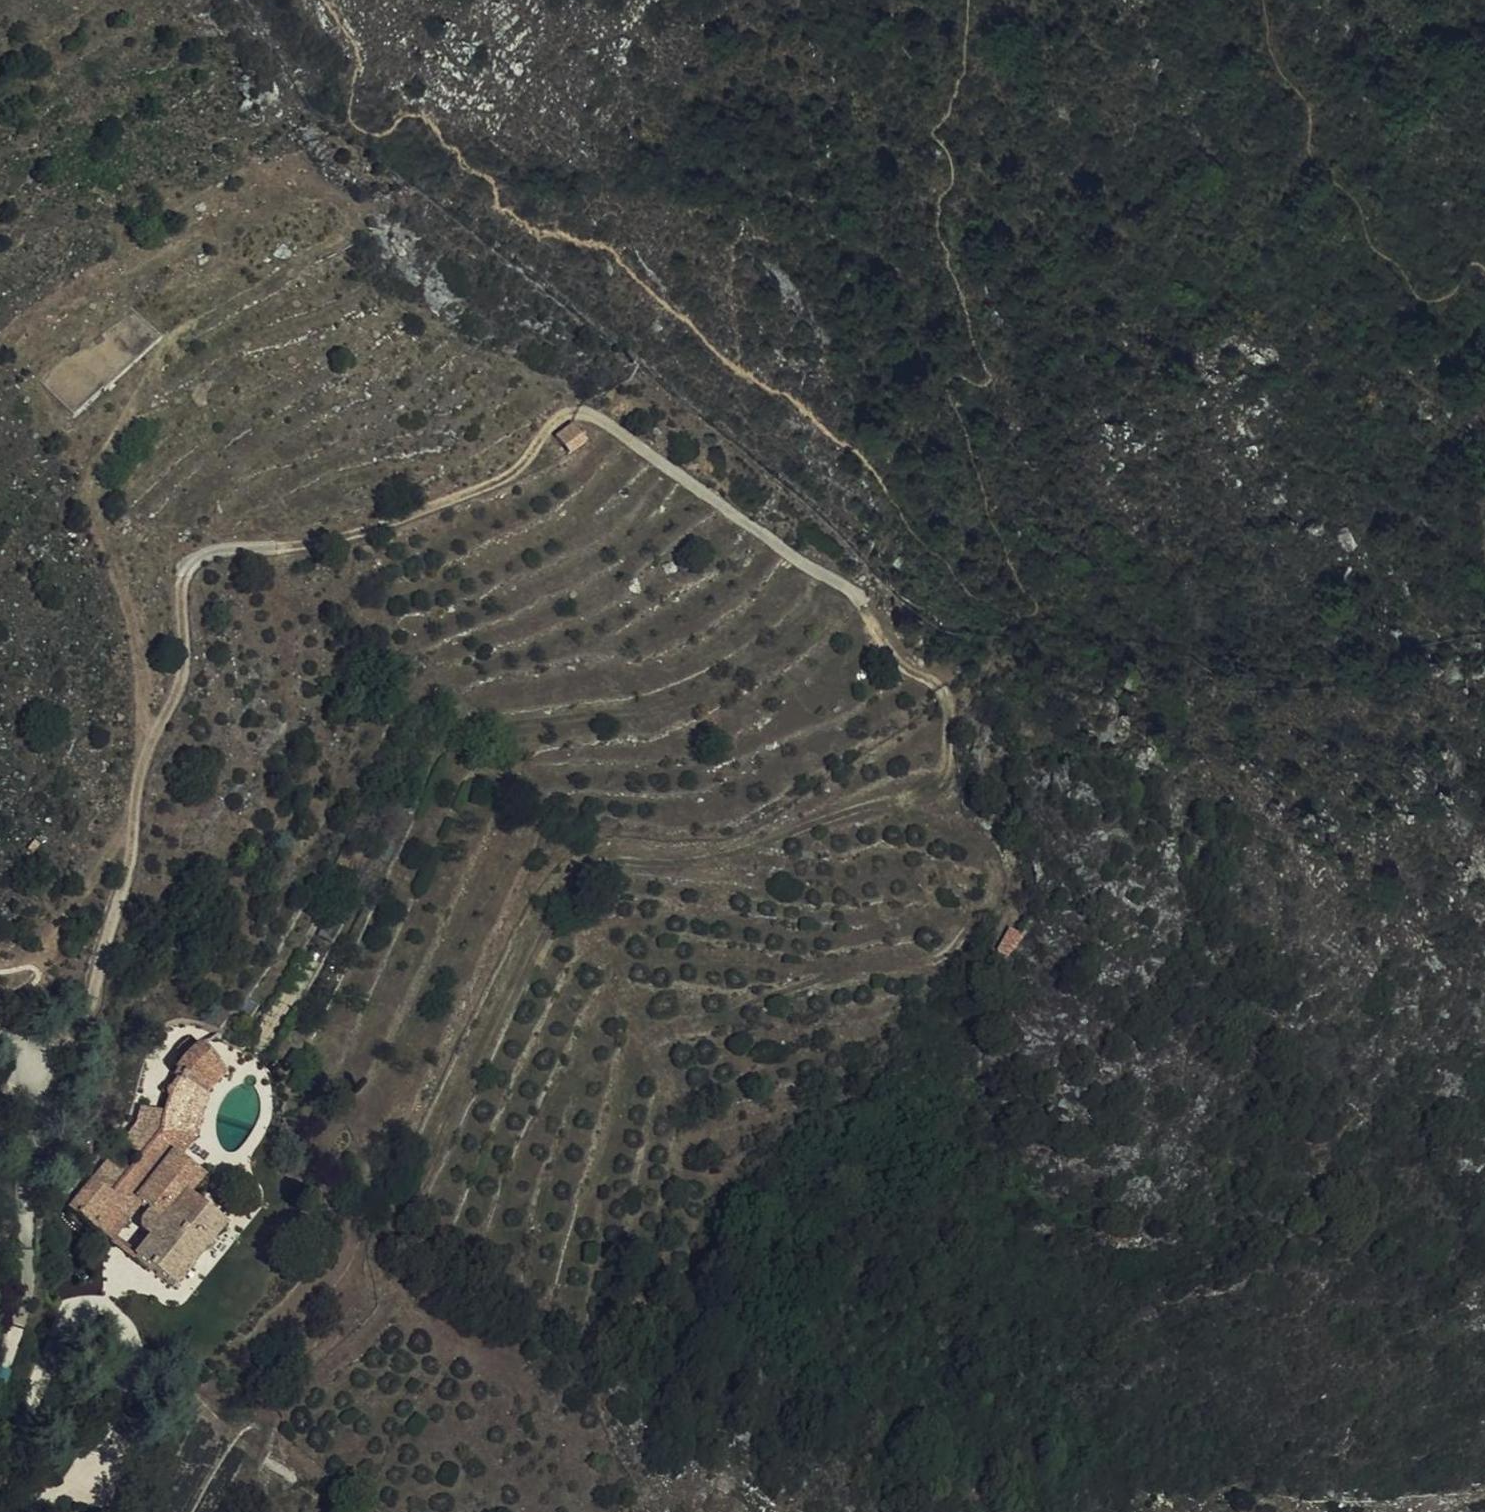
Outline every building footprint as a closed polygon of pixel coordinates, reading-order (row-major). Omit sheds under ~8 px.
[(144,1115),(135,1129),(143,1135),(152,1125),(157,1128),(170,1113),(179,1088),(187,1067),(212,1038),(192,1021),(188,1026),(177,1018),(157,1044),(162,1050),(152,1089),(144,1115)] [(143,1135),(135,1129),(127,1138),(121,1133),(68,1200),(85,1213),(117,1237),(157,1187),(170,1171),(166,1167),(182,1146),(157,1128),(152,1125),(143,1135)] [(157,1187),(117,1237),(153,1265),(207,1200),(170,1171),(157,1187)]
